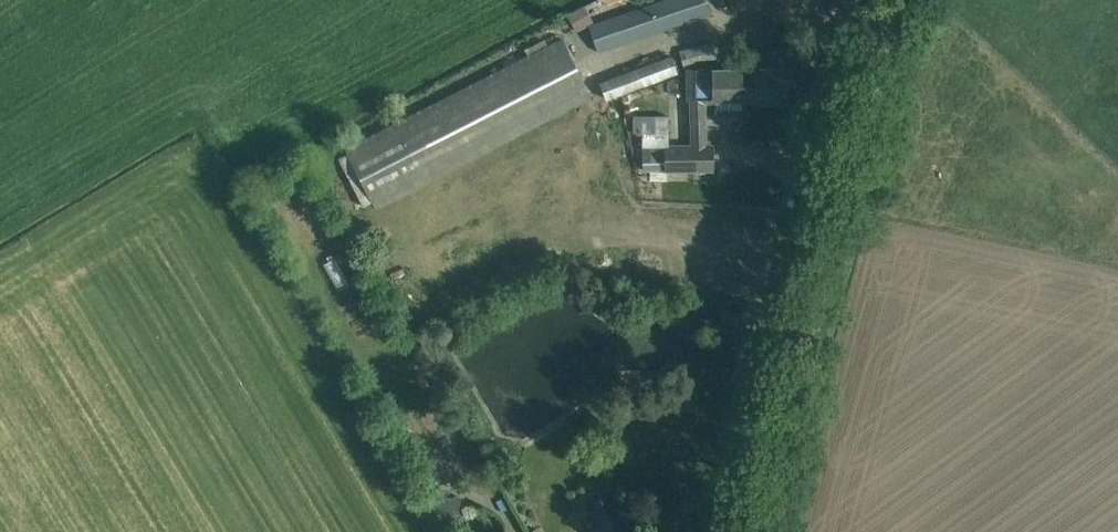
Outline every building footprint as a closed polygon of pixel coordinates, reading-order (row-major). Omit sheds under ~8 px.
[(705,0),(656,0),(587,23),(597,49),(709,12),(705,0)] [(735,10),(757,0),(731,0),(735,10)] [(347,154),(338,158),(362,206),(372,201),(375,208),(591,98),(561,37),(344,148),(347,154)] [(717,57),(711,40),(679,50),(685,68),(717,57)] [(677,73),(670,55),(599,82),(606,100),(677,73)] [(755,100),(755,103),(787,102),(786,69),(742,70),(742,69),(713,69),(714,101),(755,100)] [(667,118),(633,120),(634,134),(641,134),(641,141),(642,170),(664,170),(712,170),(712,145),(706,145),(690,145),(668,146),(668,140),(667,118)] [(413,303),(420,320),(429,317),(422,299),(413,303)] [(413,431),(395,441),(430,500),(432,499),(443,518),(463,507),(455,494),(449,498),(444,491),(447,489),(446,488),(413,431)] [(611,490),(586,504),(602,531),(627,518),(611,490)]
